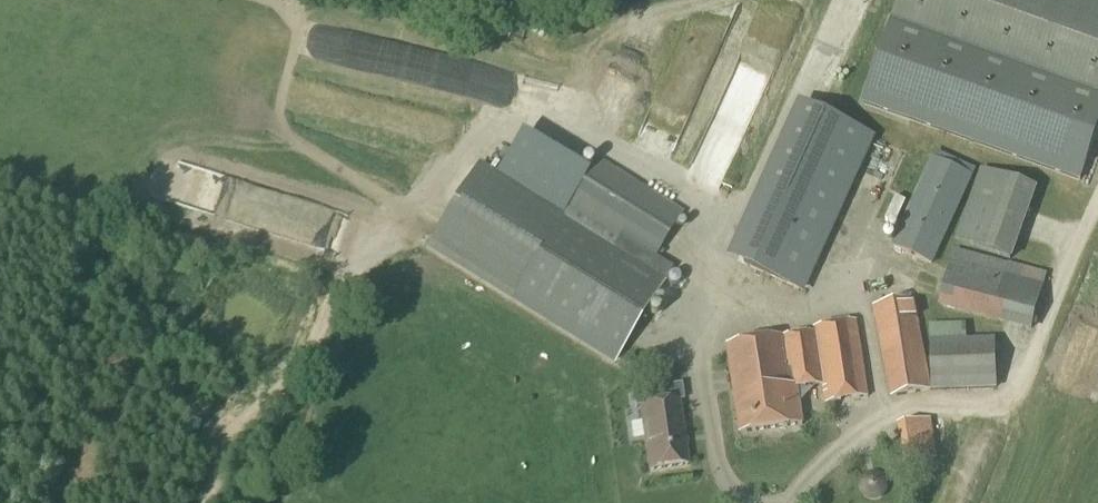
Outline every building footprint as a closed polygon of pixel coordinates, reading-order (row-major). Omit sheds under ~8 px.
[(1097,133),(1097,0),(900,0),(863,103),(1081,181),(1097,133)] [(724,191),(777,59),(746,46),(693,178),(724,191)] [(728,259),(805,295),(876,137),(799,102),(728,259)] [(932,264),(972,177),(934,159),(894,246),(932,264)] [(431,250),(510,299),(616,365),(666,283),(647,272),(653,262),(682,215),(597,162),(568,209),(560,222),(479,170),(431,250)] [(1013,262),(1038,189),(980,168),(955,241),(1013,262)] [(1008,264),(954,249),(938,308),(1032,333),(1047,273),(1008,263),(1008,264)] [(892,397),(931,391),(913,300),(874,306),(892,397)] [(826,404),(868,397),(856,322),(814,328),(815,333),(728,346),(741,434),(803,425),(797,389),(823,385),(826,404)] [(932,393),(998,390),(995,339),(930,341),(932,393)] [(634,409),(640,408),(649,472),(687,466),(678,403),(684,402),(682,385),(632,392),(634,409)] [(897,424),(903,465),(937,459),(931,418),(897,424)] [(897,496),(886,478),(867,489),(875,502),(885,502),(897,496)]
